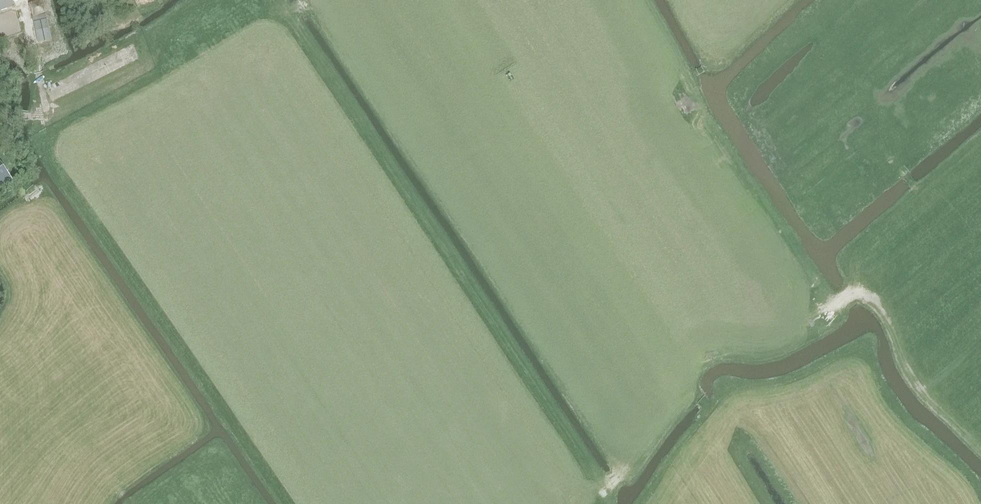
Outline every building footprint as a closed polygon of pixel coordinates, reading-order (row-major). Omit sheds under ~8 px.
[(12,0),(0,0),(0,11),(14,6),(12,0)] [(0,163),(0,190),(13,181),(0,163)]
